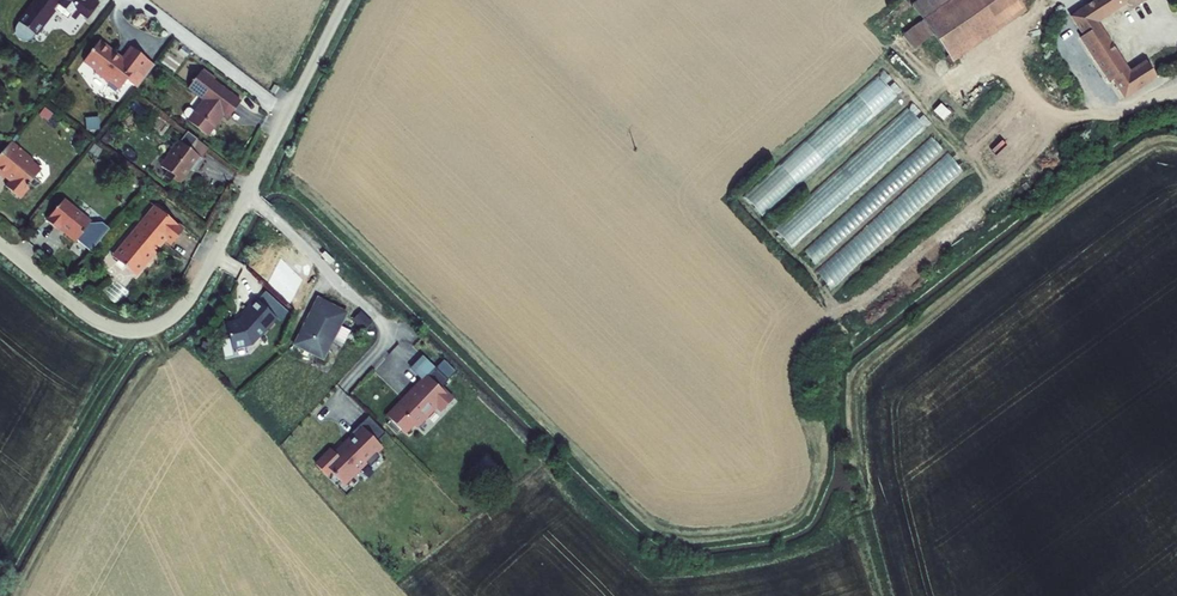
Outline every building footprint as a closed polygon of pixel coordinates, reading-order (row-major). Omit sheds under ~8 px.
[(14,35),(31,48),(48,24),(60,33),(67,23),(72,27),(79,32),(91,16),(69,0),(39,0),(14,35)] [(892,8),(897,15),(910,5),(906,0),(903,0),(892,8)] [(924,21),(954,0),(921,0),(912,6),(924,21)] [(1027,11),(1023,5),(1019,0),(954,0),(924,21),(934,37),(953,64),(1027,11)] [(1157,79),(1146,62),(1130,72),(1097,24),(1127,6),(1123,0),(1096,0),(1069,18),(1082,39),(1079,40),(1108,84),(1111,82),(1124,101),(1157,79)] [(934,37),(924,21),(903,36),(915,52),(934,37)] [(72,27),(67,23),(63,29),(68,32),(72,27)] [(13,36),(12,44),(14,49),(20,52),(26,51),(31,48),(14,35),(13,36)] [(155,66),(131,47),(122,57),(100,41),(83,63),(95,72),(94,73),(107,84),(108,83),(119,92),(127,82),(137,90),(155,66)] [(204,70),(203,72),(214,81),(216,79),(204,70)] [(228,120),(242,102),(214,81),(203,72),(202,71),(187,90),(202,101),(194,112),(187,120),(186,122),(208,138),(223,117),(228,120)] [(879,79),(746,197),(762,217),(896,97),(879,79)] [(275,85),(271,92),(275,94),(279,88),(275,85)] [(951,114),(941,105),(934,112),(944,122),(951,114)] [(54,115),(45,108),(38,115),(48,122),(54,115)] [(925,129),(908,108),(776,231),(792,250),(925,129)] [(184,117),(187,120),(194,112),(191,109),(187,109),(184,113),(184,117)] [(99,118),(86,120),(87,132),(99,130),(99,118)] [(113,137),(107,132),(100,141),(106,146),(113,137)] [(202,160),(201,159),(190,150),(197,140),(188,133),(177,147),(175,146),(166,156),(167,157),(159,167),(167,174),(164,177),(179,188),(191,172),(192,173),(202,160)] [(944,150),(932,138),(805,251),(816,265),(944,150)] [(197,140),(190,150),(201,159),(208,149),(197,140)] [(11,143),(0,156),(0,177),(3,180),(4,179),(8,182),(5,187),(20,200),(29,189),(28,188),(42,171),(32,162),(33,161),(11,143)] [(103,151),(94,145),(89,152),(97,159),(103,151)] [(949,152),(817,272),(831,291),(964,172),(949,152)] [(91,222),(64,200),(46,222),(58,232),(59,231),(75,244),(77,241),(90,253),(110,230),(102,223),(90,225),(91,222)] [(157,208),(169,218),(171,215),(159,206),(157,208)] [(169,218),(157,208),(154,207),(111,258),(137,278),(156,255),(154,253),(158,249),(160,250),(166,243),(171,247),(185,230),(169,218)] [(238,319),(226,321),(232,349),(253,345),(273,324),(273,322),(277,318),(281,321),(289,311),(265,290),(257,299),(256,297),(240,313),(241,314),(238,319)] [(342,325),(349,311),(318,295),(293,344),(324,360),(335,339),(342,325)] [(373,322),(361,310),(352,320),(364,331),(373,322)] [(342,325),(335,339),(344,344),(351,330),(342,325)] [(441,412),(455,397),(441,386),(456,370),(444,359),(436,369),(423,355),(411,367),(422,380),(386,414),(406,434),(415,425),(418,427),(437,408),(441,412)] [(387,432),(369,415),(352,433),(352,434),(335,452),(330,448),(315,464),(328,477),(332,472),(346,486),(384,447),(378,441),(387,432)]
